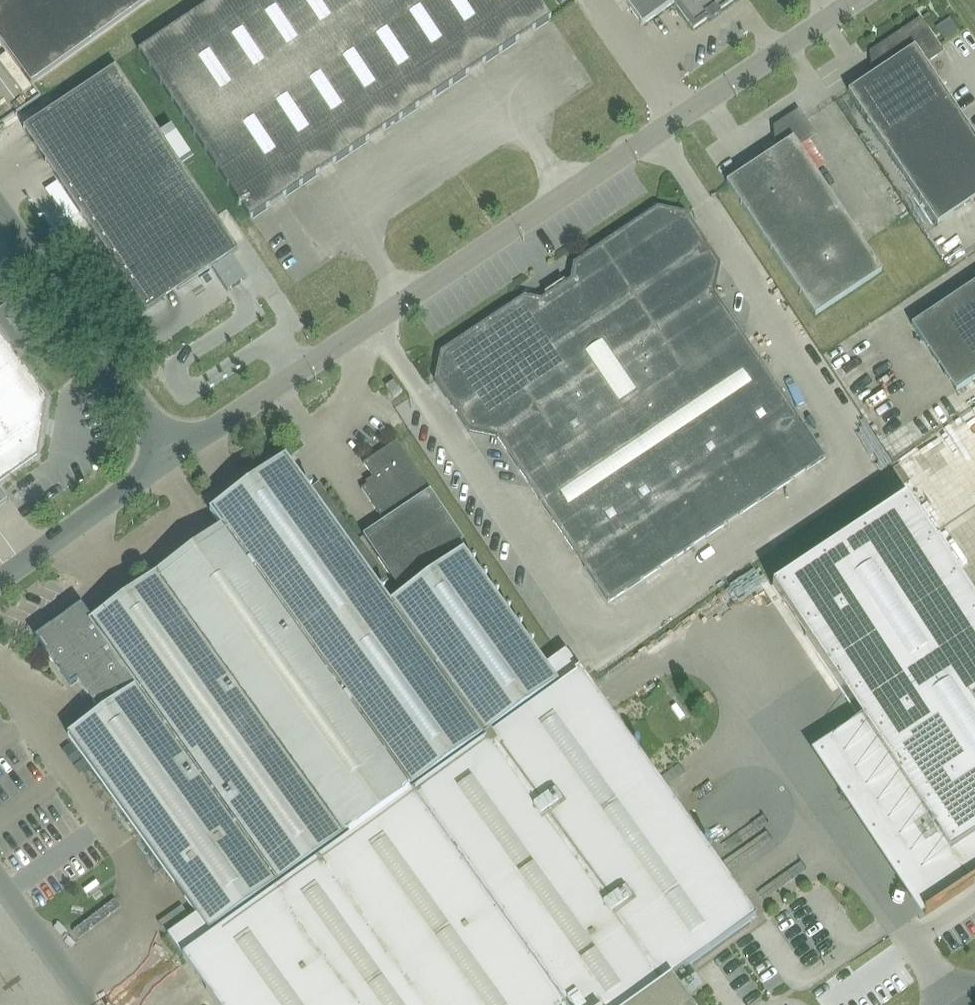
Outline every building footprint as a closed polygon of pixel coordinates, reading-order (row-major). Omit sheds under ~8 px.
[(31,85),(149,0),(0,0),(0,41),(31,85)] [(551,19),(538,0),(216,0),(138,52),(250,219),(551,19)] [(642,26),(674,3),(693,30),(735,0),(623,0),(642,26)] [(937,225),(974,200),(974,139),(925,64),(942,53),(920,20),(870,53),(881,70),(848,92),(937,225)] [(220,263),(238,251),(115,68),(23,129),(52,172),(146,313),(168,298),(220,263)] [(784,144),(726,183),(814,317),(881,272),(798,147),(815,136),(798,111),(773,128),(784,144)] [(608,604),(825,458),(714,292),(719,264),(685,214),(657,208),(573,264),(570,280),(541,300),(525,297),(440,353),(434,381),(468,432),(496,437),(608,604)] [(911,326),(956,392),(974,379),(974,283),(911,326)] [(37,455),(46,399),(0,334),(0,482),(37,455)] [(393,399),(402,393),(394,381),(385,387),(393,399)] [(362,536),(374,554),(396,587),(464,542),(396,442),(363,464),(374,481),(361,489),(383,522),(362,536)] [(346,522),(318,484),(309,491),(286,457),(220,504),(211,492),(203,498),(212,510),(209,512),(221,528),(91,621),(81,607),(35,639),(70,688),(77,683),(100,713),(68,736),(196,916),(167,936),(217,1004),(634,1004),(671,979),(757,917),(566,650),(545,665),(464,551),(390,604),(379,588),(388,582),(346,522)] [(772,587),(950,855),(974,838),(974,601),(906,498),(772,587)] [(765,917),(785,905),(776,891),(756,903),(765,917)] [(10,937),(0,920),(0,943),(10,937)] [(634,1004),(690,1004),(671,979),(634,1004)]
